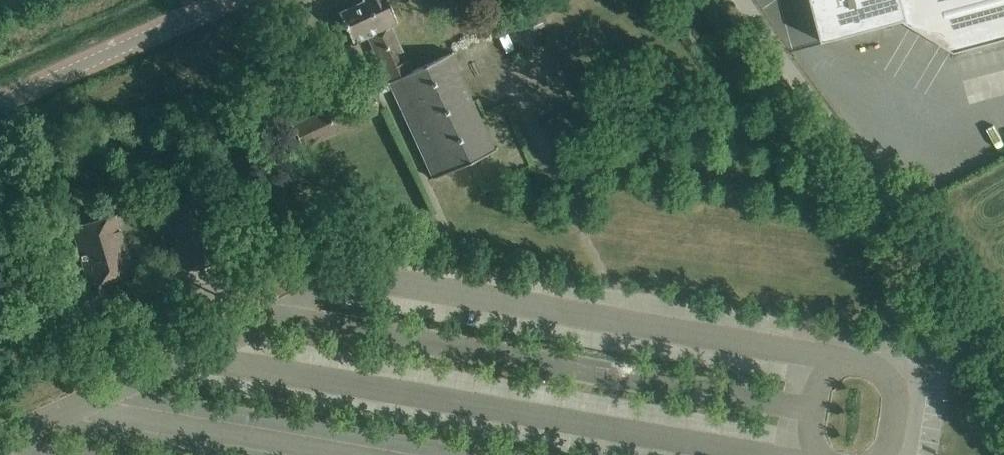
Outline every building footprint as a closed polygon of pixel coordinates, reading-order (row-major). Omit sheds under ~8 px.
[(338,12),(343,22),(341,23),(344,29),(346,28),(352,42),(367,35),(433,178),(470,161),(499,147),(498,146),(492,149),(485,135),(478,138),(463,106),(472,102),(450,54),(452,53),(451,52),(411,71),(389,25),(397,22),(387,0),(364,0),(364,1),(338,12)] [(821,35),(823,41),(903,20),(955,51),(1003,38),(1003,0),(812,0),(821,35)] [(537,12),(528,16),(532,26),(542,21),(537,12)] [(355,97),(292,126),(303,150),(305,149),(303,146),(380,110),(371,89),(355,97)] [(203,190),(166,201),(187,270),(203,265),(221,260),(223,259),(203,190)] [(88,285),(32,302),(34,308),(38,323),(107,302),(101,282),(104,281),(126,274),(133,272),(116,215),(115,214),(71,227),(88,285)]
